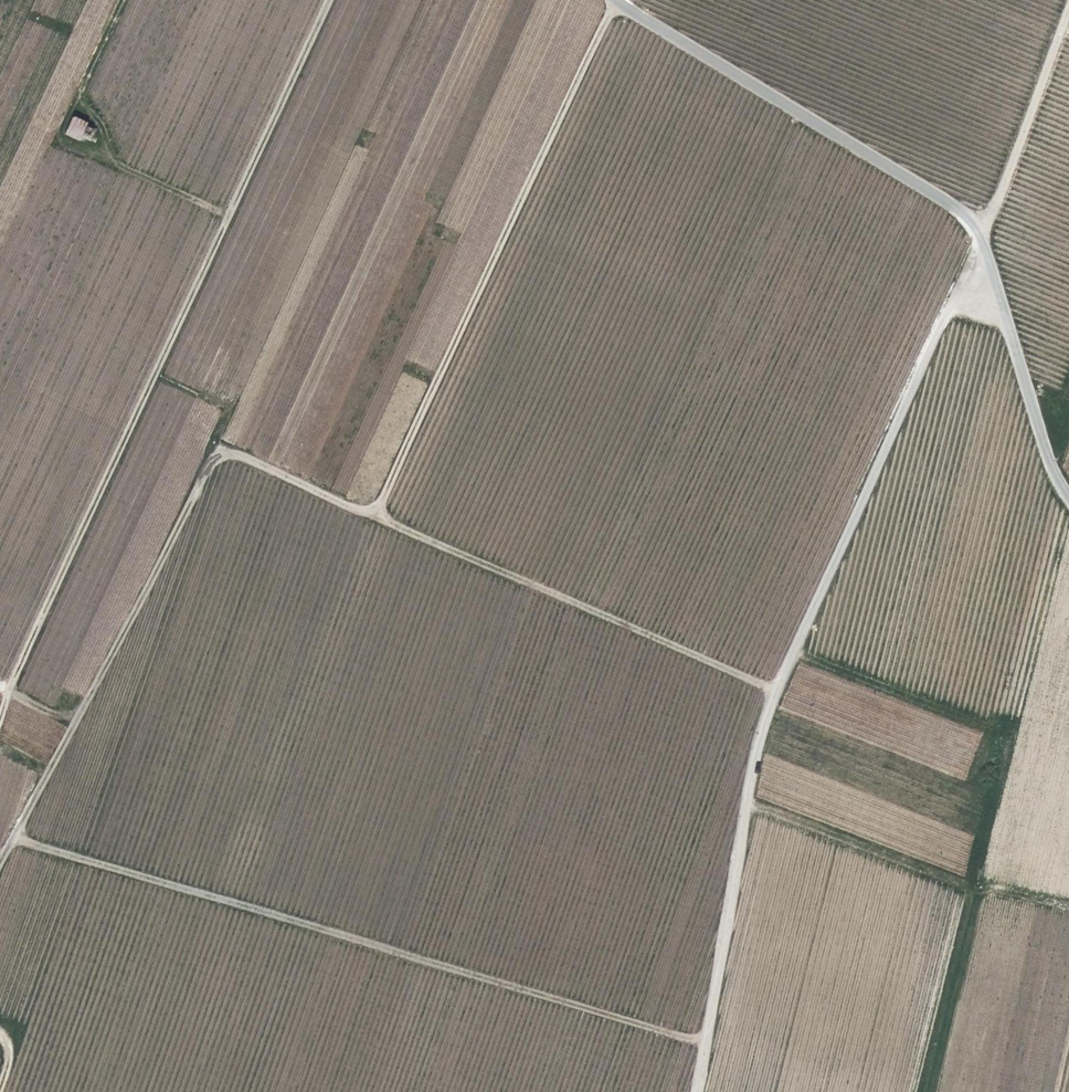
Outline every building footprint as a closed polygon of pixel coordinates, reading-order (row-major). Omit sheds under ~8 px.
[(91,128),(69,117),(61,132),(76,139),(77,136),(86,140),(91,128)] [(980,793),(989,795),(990,787),(982,785),(980,793)]
